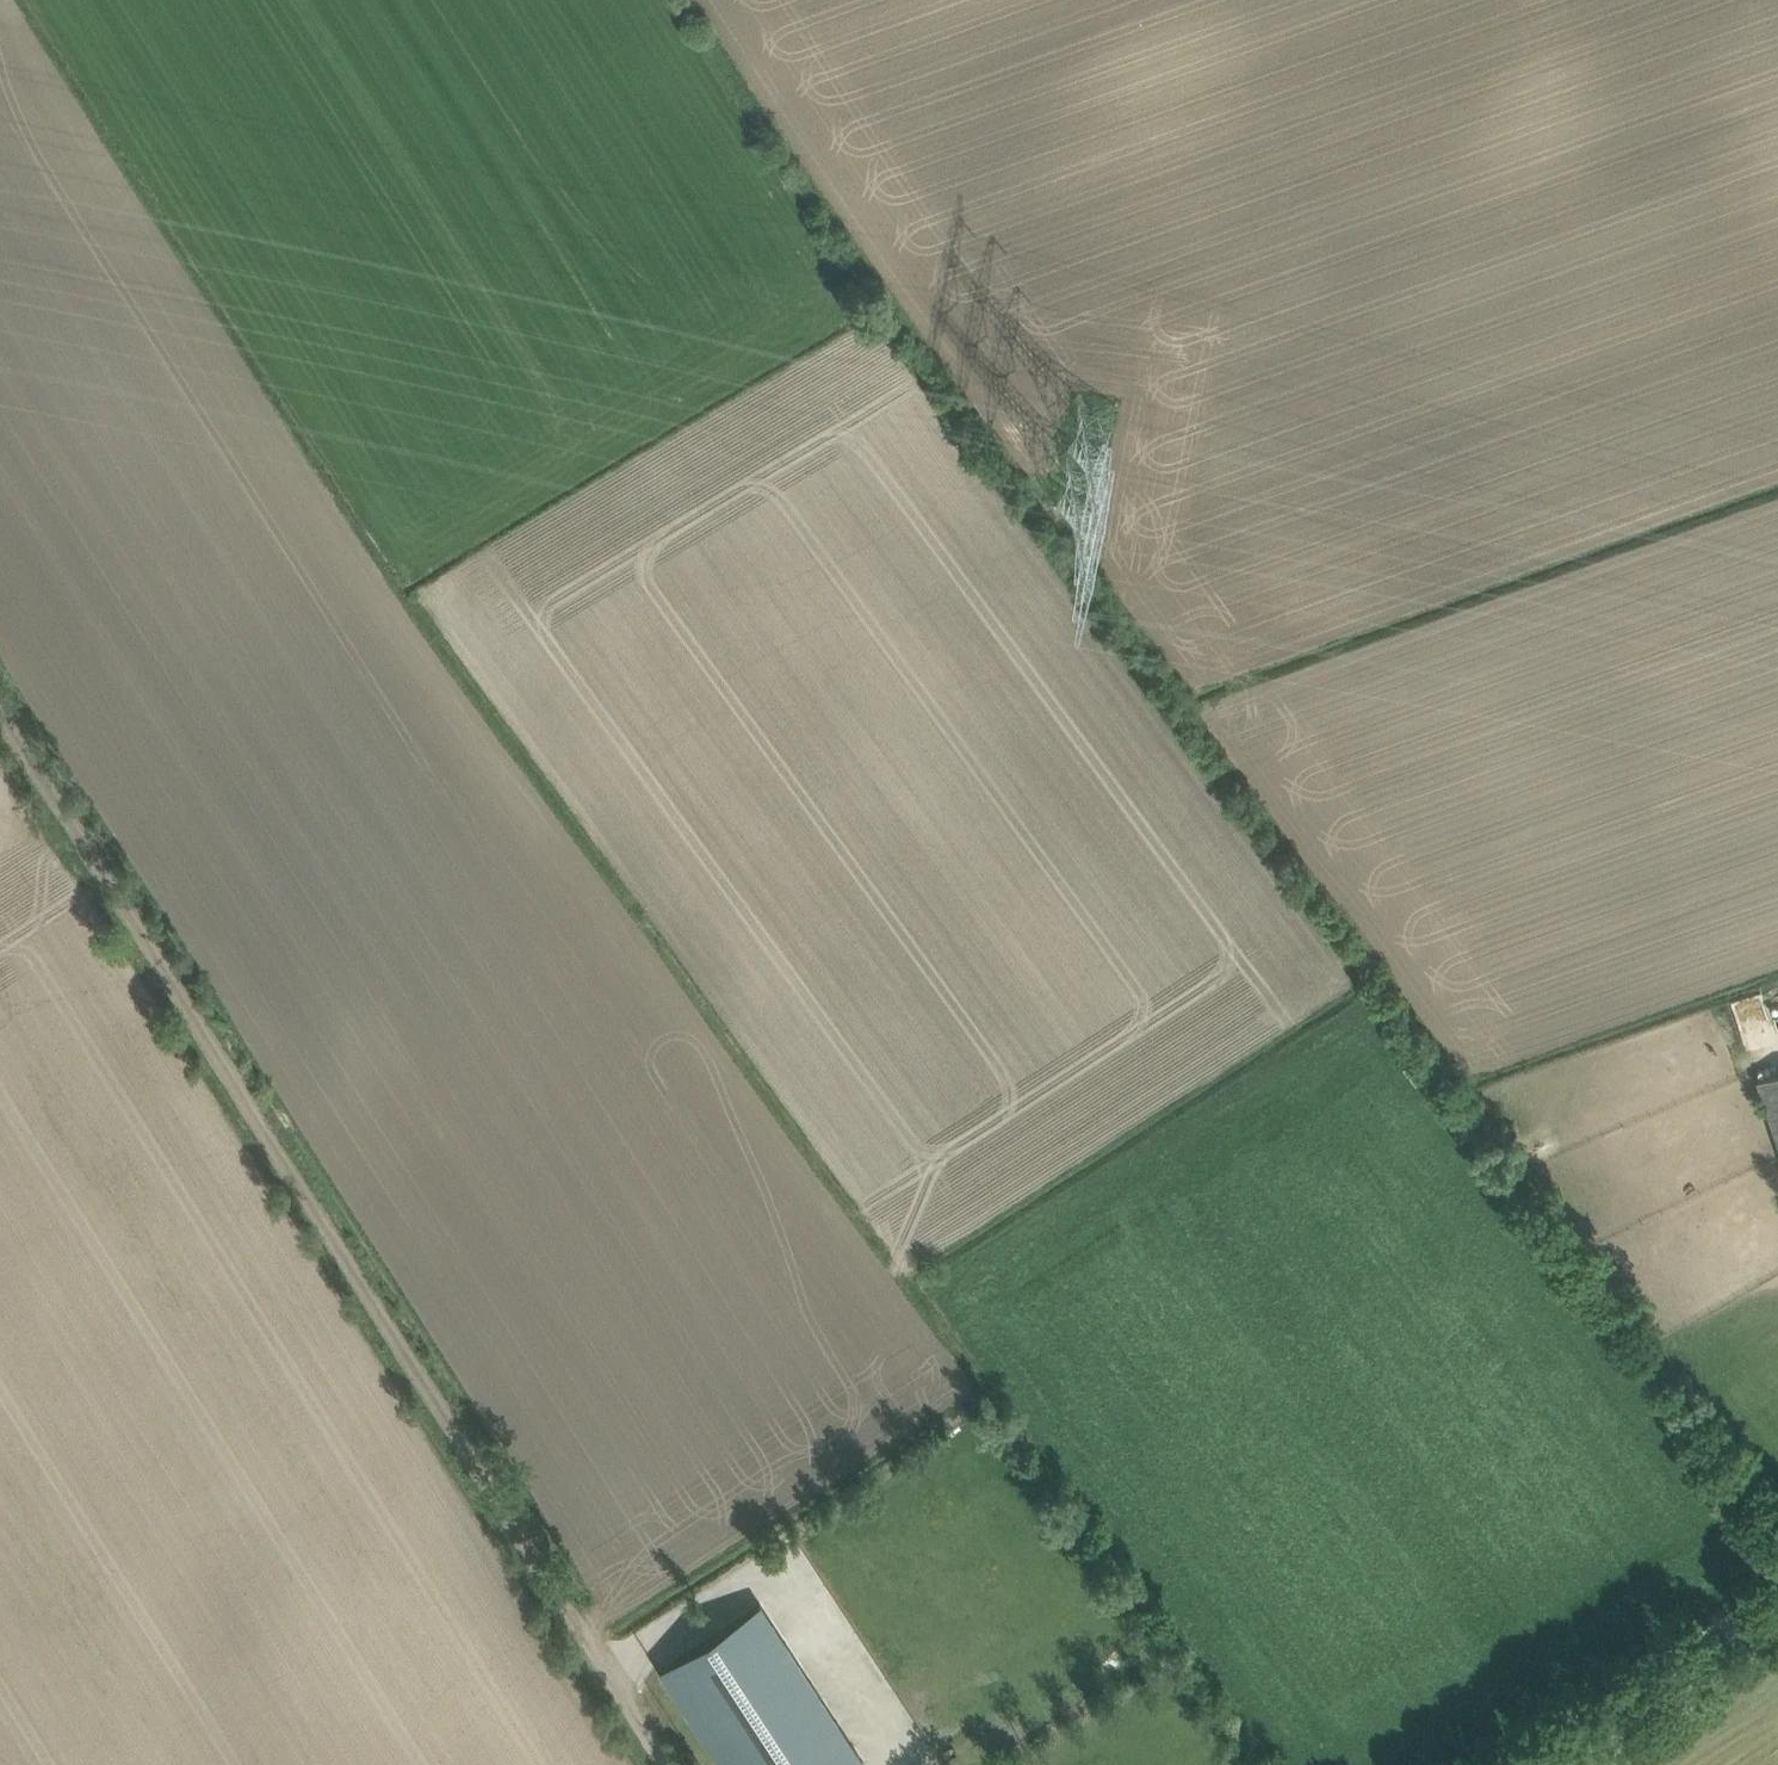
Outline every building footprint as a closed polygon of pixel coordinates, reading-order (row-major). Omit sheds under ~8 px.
[(1757,1080),(1777,1142),(1777,1073),(1757,1080)] [(760,1602),(660,1668),(724,1764),(859,1764),(864,1762),(760,1602)]
